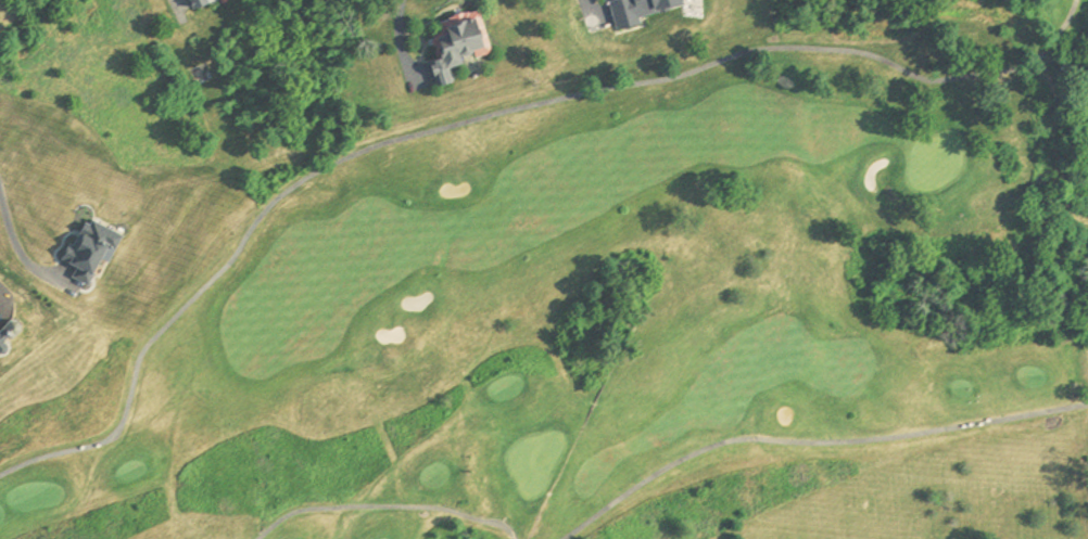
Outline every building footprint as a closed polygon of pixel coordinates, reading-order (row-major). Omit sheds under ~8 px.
[(188,8),(206,2),(206,0),(185,0),(188,8)] [(489,52),(477,9),(436,21),(438,31),(431,33),(437,57),(427,60),(434,84),(450,80),(447,68),(462,65),(461,59),(489,52)]
